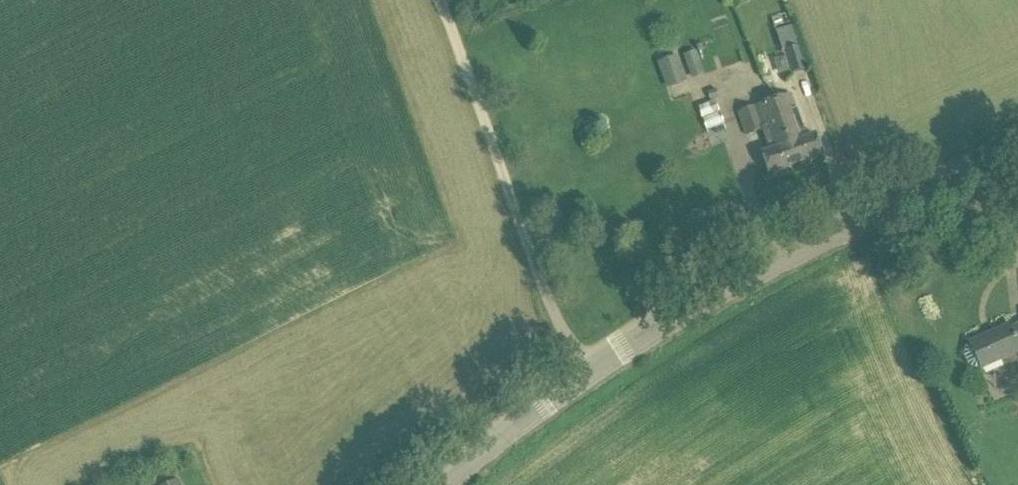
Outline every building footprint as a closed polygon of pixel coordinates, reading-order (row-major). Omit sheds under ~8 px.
[(793,25),(792,26),(775,31),(782,51),(799,46),(793,25)] [(799,46),(782,51),(790,75),(806,69),(799,46)] [(656,63),(666,89),(686,82),(677,56),(656,63)] [(707,92),(710,100),(718,97),(715,89),(707,92)] [(771,102),(793,166),(821,156),(814,135),(805,138),(790,95),(771,102)] [(704,105),(711,127),(723,123),(716,101),(704,105)] [(793,166),(771,102),(739,113),(746,135),(762,129),(769,150),(760,154),(768,175),(793,166)] [(962,355),(966,363),(970,366),(974,368),(979,366),(980,369),(1017,352),(1017,325),(1010,328),(1009,325),(969,343),(964,345),(962,350),(962,355)] [(153,484),(173,475),(169,465),(149,473),(153,484)]
